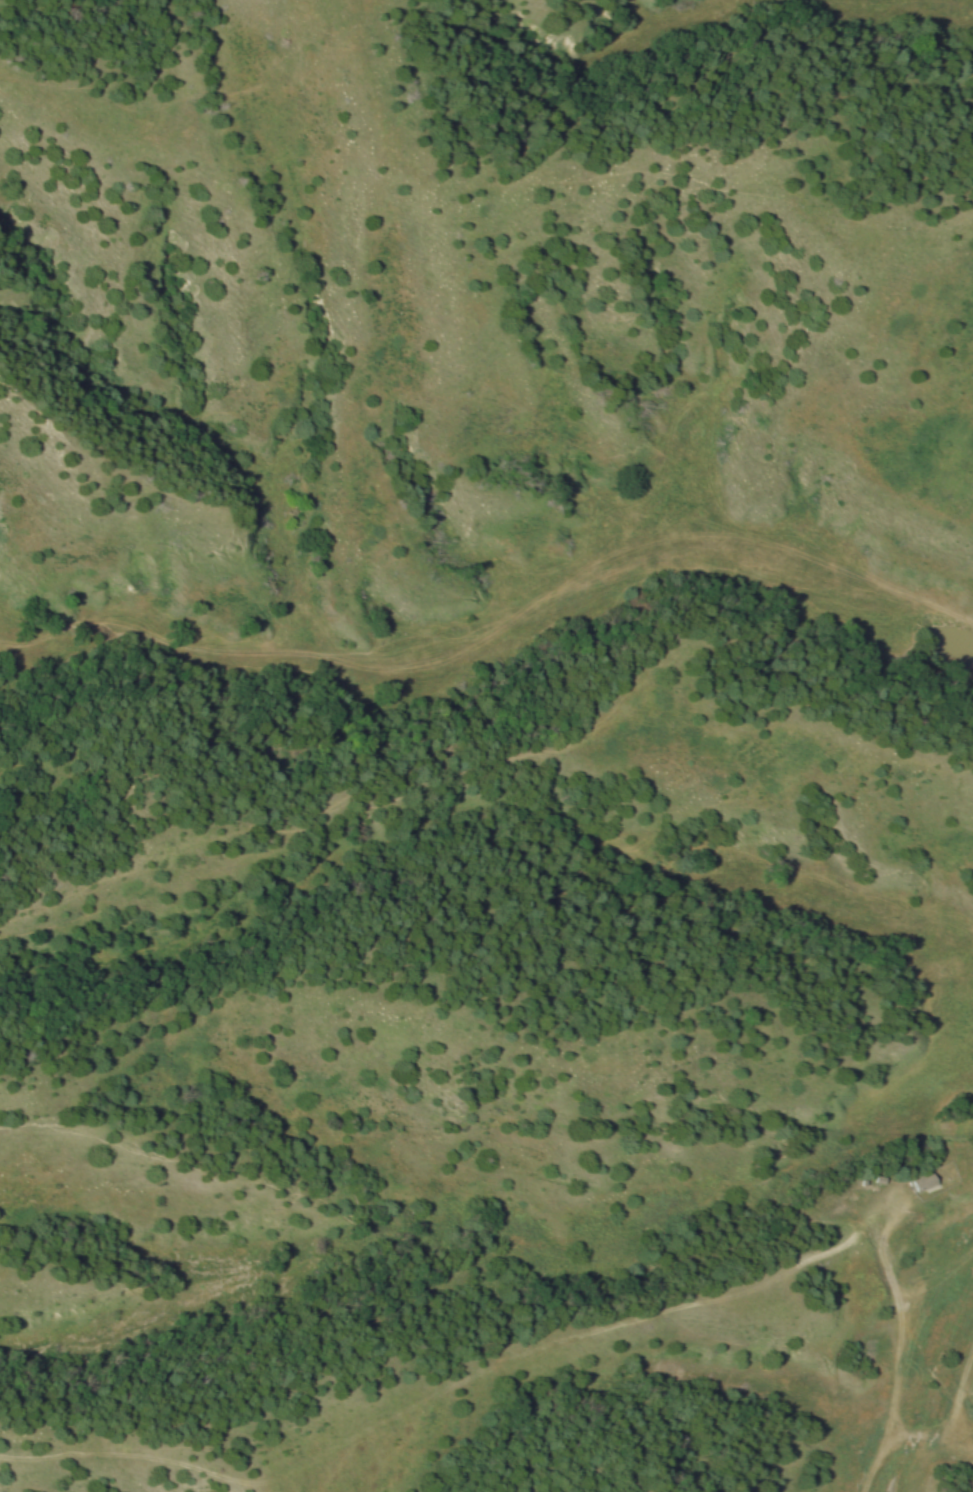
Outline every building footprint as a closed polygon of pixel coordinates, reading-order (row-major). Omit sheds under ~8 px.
[(904,1194),(926,1185),(920,1173),(899,1182),(904,1194)]
